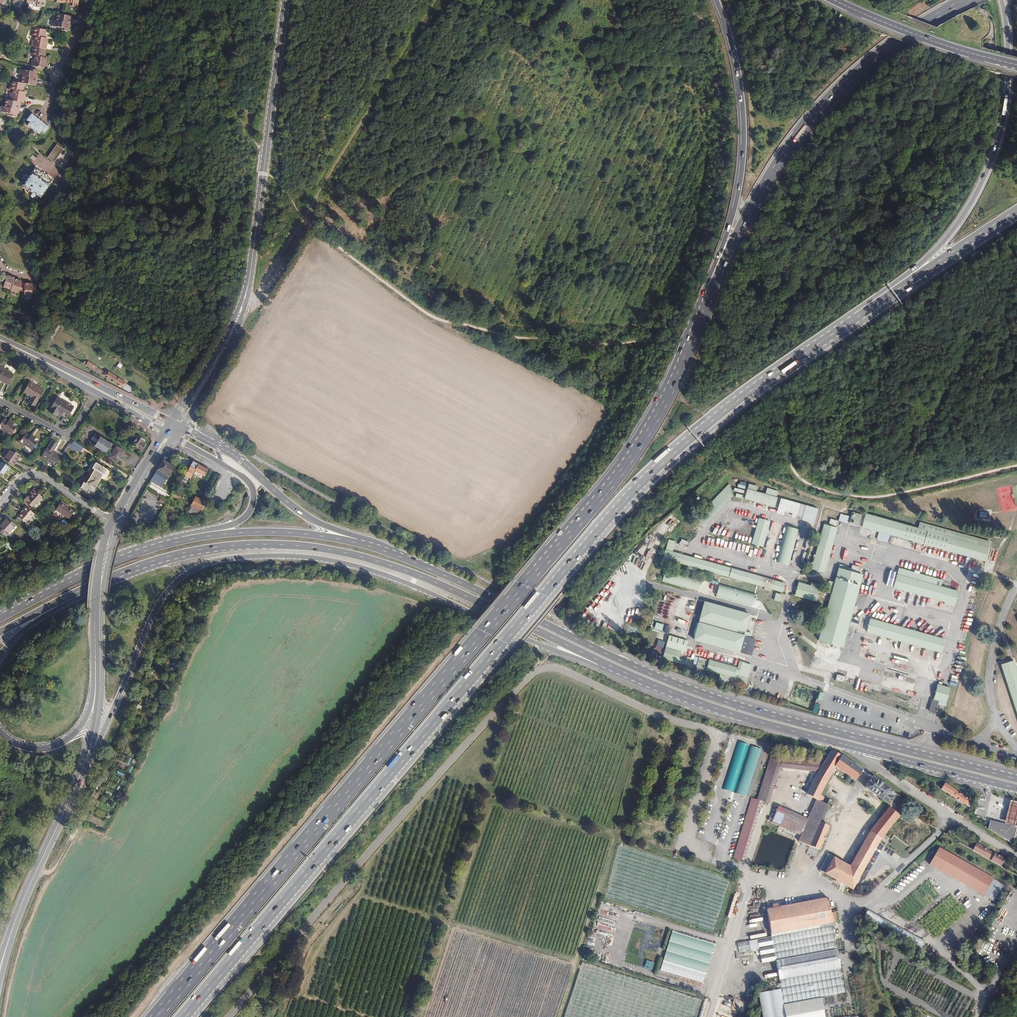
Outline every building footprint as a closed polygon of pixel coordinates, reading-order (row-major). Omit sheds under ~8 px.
[(71,24),(72,16),(58,14),(56,21),(69,24),(71,24)] [(69,27),(69,24),(56,21),(52,21),(51,26),(59,28),(59,30),(68,32),(69,27)] [(45,38),(46,30),(33,27),(32,36),(35,36),(35,37),(45,38)] [(46,49),(48,39),(45,38),(35,37),(35,41),(32,40),(31,47),(33,47),(46,49)] [(45,57),(46,49),(33,47),(32,55),(35,56),(45,57)] [(46,69),(48,58),(45,57),(35,56),(34,59),(32,59),(31,66),(46,69)] [(37,75),(37,70),(28,69),(28,71),(20,69),(19,75),(22,76),(36,78),(37,75)] [(36,86),(37,78),(36,78),(22,76),(21,83),(24,84),(36,86)] [(23,92),(24,84),(21,83),(12,81),(10,89),(13,90),(23,92)] [(24,103),(26,92),(23,92),(13,90),(12,94),(10,94),(9,100),(21,102),(24,103)] [(19,110),(21,102),(9,100),(6,100),(5,107),(18,110),(19,110)] [(18,110),(5,107),(1,106),(0,111),(0,112),(8,114),(7,116),(16,117),(17,113),(18,110)] [(50,127),(31,113),(26,120),(29,122),(27,125),(39,135),(42,132),(45,134),(50,127)] [(9,123),(0,117),(0,125),(5,129),(9,123)] [(54,162),(63,149),(57,145),(47,157),(54,162)] [(69,173),(78,159),(71,155),(62,168),(69,173)] [(40,198),(52,181),(35,168),(23,185),(40,198)] [(11,289),(14,279),(14,278),(10,276),(7,275),(7,276),(3,275),(1,283),(4,284),(3,287),(11,289)] [(24,292),(25,283),(24,283),(22,282),(21,282),(21,281),(18,280),(14,279),(11,289),(11,290),(18,293),(18,290),(24,292)] [(36,293),(36,285),(33,285),(33,283),(29,283),(26,283),(25,283),(24,292),(24,296),(32,296),(32,293),(36,293)] [(96,366),(88,361),(87,362),(85,361),(83,364),(93,370),(96,366)] [(0,381),(9,385),(14,374),(0,367),(0,381)] [(127,383),(109,371),(105,372),(101,369),(99,373),(130,392),(132,387),(127,384),(127,383)] [(24,392),(32,397),(28,403),(34,407),(44,390),(30,382),(24,392)] [(57,416),(59,413),(67,418),(74,407),(58,397),(49,411),(57,416)] [(8,421),(4,419),(0,425),(0,428),(10,436),(17,426),(9,420),(8,421)] [(32,435),(31,436),(26,433),(20,441),(32,450),(39,441),(32,435)] [(137,449),(138,448),(142,451),(146,444),(144,443),(145,441),(138,436),(132,444),(133,445),(132,446),(137,449)] [(102,450),(107,441),(100,437),(95,445),(102,450)] [(55,466),(62,456),(54,451),(58,445),(52,441),(41,457),(55,466)] [(70,448),(80,454),(84,447),(75,441),(70,448)] [(106,453),(111,444),(107,441),(102,450),(106,453)] [(117,462),(124,452),(116,447),(110,457),(117,462)] [(13,465),(20,455),(11,449),(4,459),(13,465)] [(181,482),(193,461),(189,460),(186,458),(181,466),(173,462),(175,458),(173,455),(165,457),(159,466),(152,478),(150,481),(161,487),(160,489),(164,491),(161,496),(169,501),(172,496),(174,492),(179,484),(181,482)] [(62,471),(67,463),(62,459),(56,467),(62,471)] [(10,467),(2,461),(0,463),(0,474),(3,476),(10,467)] [(195,472),(199,464),(193,461),(181,482),(187,485),(195,472)] [(99,482),(103,475),(104,475),(107,470),(96,463),(92,470),(88,475),(99,482)] [(202,480),(208,469),(203,467),(199,464),(195,472),(198,473),(196,477),(202,480)] [(94,488),(99,482),(88,475),(80,488),(88,493),(90,491),(94,494),(97,490),(94,488)] [(704,527),(732,496),(729,484),(697,518),(702,522),(700,524),(704,527)] [(32,507),(42,497),(34,489),(30,493),(32,495),(29,498),(28,497),(25,501),(32,507)] [(777,497),(778,492),(767,489),(765,494),(777,497)] [(774,508),(777,498),(747,490),(744,500),(774,508)] [(198,518),(205,504),(210,495),(206,493),(202,500),(195,497),(191,505),(191,506),(188,514),(198,518)] [(814,524),(818,509),(780,499),(776,513),(814,524)] [(61,502),(56,510),(69,519),(75,511),(61,502)] [(35,514),(26,506),(23,509),(23,510),(18,516),(26,523),(35,514)] [(856,526),(859,513),(852,511),(848,524),(856,526)] [(977,545),(979,539),(919,523),(918,529),(866,515),(862,527),(985,561),(988,549),(977,545)] [(7,534),(15,525),(7,518),(0,526),(0,528),(7,534)] [(762,548),(770,522),(759,519),(752,544),(762,548)] [(128,530),(131,523),(128,521),(123,531),(128,530)] [(824,573),(837,528),(824,525),(812,569),(824,573)] [(789,566),(799,530),(786,526),(776,562),(789,566)] [(688,544),(690,540),(681,536),(679,541),(688,544)] [(785,584),(673,552),(675,542),(669,540),(666,550),(665,550),(662,558),(688,566),(687,569),(695,571),(696,568),(782,592),(785,584)] [(842,648),(863,575),(839,568),(818,641),(842,648)] [(958,592),(940,587),(942,581),(899,568),(893,587),(955,604),(958,592)] [(889,571),(886,585),(892,586),(895,572),(889,571)] [(825,592),(830,593),(833,582),(829,581),(825,592)] [(755,593),(719,583),(716,596),(752,606),(755,593)] [(816,602),(820,586),(811,583),(810,586),(798,583),(795,596),(816,602)] [(746,652),(751,634),(745,632),(750,615),(704,602),(698,624),(694,638),(694,640),(739,653),(740,650),(746,652)] [(945,640),(870,619),(866,632),(941,653),(945,640)] [(655,622),(654,629),(661,631),(663,624),(655,622)] [(685,651),(687,641),(669,636),(666,646),(685,651)] [(660,647),(662,640),(656,638),(654,645),(660,647)] [(677,663),(680,653),(684,654),(685,651),(666,646),(662,658),(677,663)] [(1016,714),(1016,671),(1013,661),(1001,664),(1016,714)] [(747,678),(751,666),(744,663),(741,671),(736,670),(735,675),(747,678)] [(745,685),(747,678),(735,675),(734,677),(733,681),(745,685)] [(844,684),(845,678),(837,676),(835,682),(844,684)] [(946,703),(950,688),(938,684),(933,699),(946,703)] [(935,714),(938,702),(933,700),(930,712),(935,714)] [(747,797),(760,749),(750,746),(737,794),(747,797)] [(862,770),(841,755),(831,750),(830,751),(825,759),(819,770),(806,795),(816,800),(798,841),(819,850),(829,826),(819,822),(827,804),(822,802),(817,800),(820,795),(825,783),(835,767),(855,781),(862,770)] [(785,766),(787,760),(776,756),(760,799),(772,804),(785,766)] [(819,770),(825,759),(789,756),(787,760),(785,766),(819,770)] [(893,791),(872,777),(865,788),(889,804),(894,797),(890,795),(893,791)] [(940,789),(966,806),(970,800),(944,783),(940,789)] [(1016,825),(1016,823),(1016,802),(1010,800),(1007,812),(1005,822),(1016,825)] [(852,889),(880,839),(899,815),(889,808),(870,832),(850,867),(828,855),(819,870),(852,889)] [(799,835),(805,819),(784,811),(778,827),(799,835)] [(988,828),(1012,843),(1016,827),(990,819),(988,828)] [(992,852),(976,842),(972,849),(988,859),(992,852)] [(994,879),(941,849),(932,864),(985,895),(994,879)] [(1004,858),(992,852),(988,859),(1000,866),(1004,858)] [(771,934),(832,923),(837,922),(835,912),(830,913),(827,898),(778,907),(772,908),(766,909),(771,934)] [(834,933),(832,923),(771,934),(773,945),(834,933)] [(670,932),(660,971),(703,982),(713,943),(670,932)] [(774,952),(835,941),(834,933),(773,945),(774,952)] [(773,945),(771,934),(757,937),(759,947),(773,945)] [(751,951),(749,941),(737,943),(739,953),(751,951)] [(776,960),(837,949),(835,941),(774,952),(776,960)] [(773,945),(759,947),(760,955),(774,952),(773,945)] [(779,979),(840,968),(837,949),(776,960),(779,979)] [(774,952),(760,955),(762,963),(776,960),(774,952)] [(644,968),(651,970),(653,963),(646,961),(644,968)] [(564,1016),(694,1016),(699,1000),(690,998),(691,994),(578,964),(564,1016)] [(782,995),(843,984),(840,968),(779,979),(781,990),(782,995)] [(821,997),(845,992),(843,984),(782,995),(784,1004),(821,997)] [(781,990),(760,994),(764,1016),(786,1016),(784,1004),(782,995),(781,990)] [(821,997),(784,1004),(786,1016),(826,1016),(821,997)] [(734,998),(732,1005),(743,1010),(745,1003),(734,998)]
